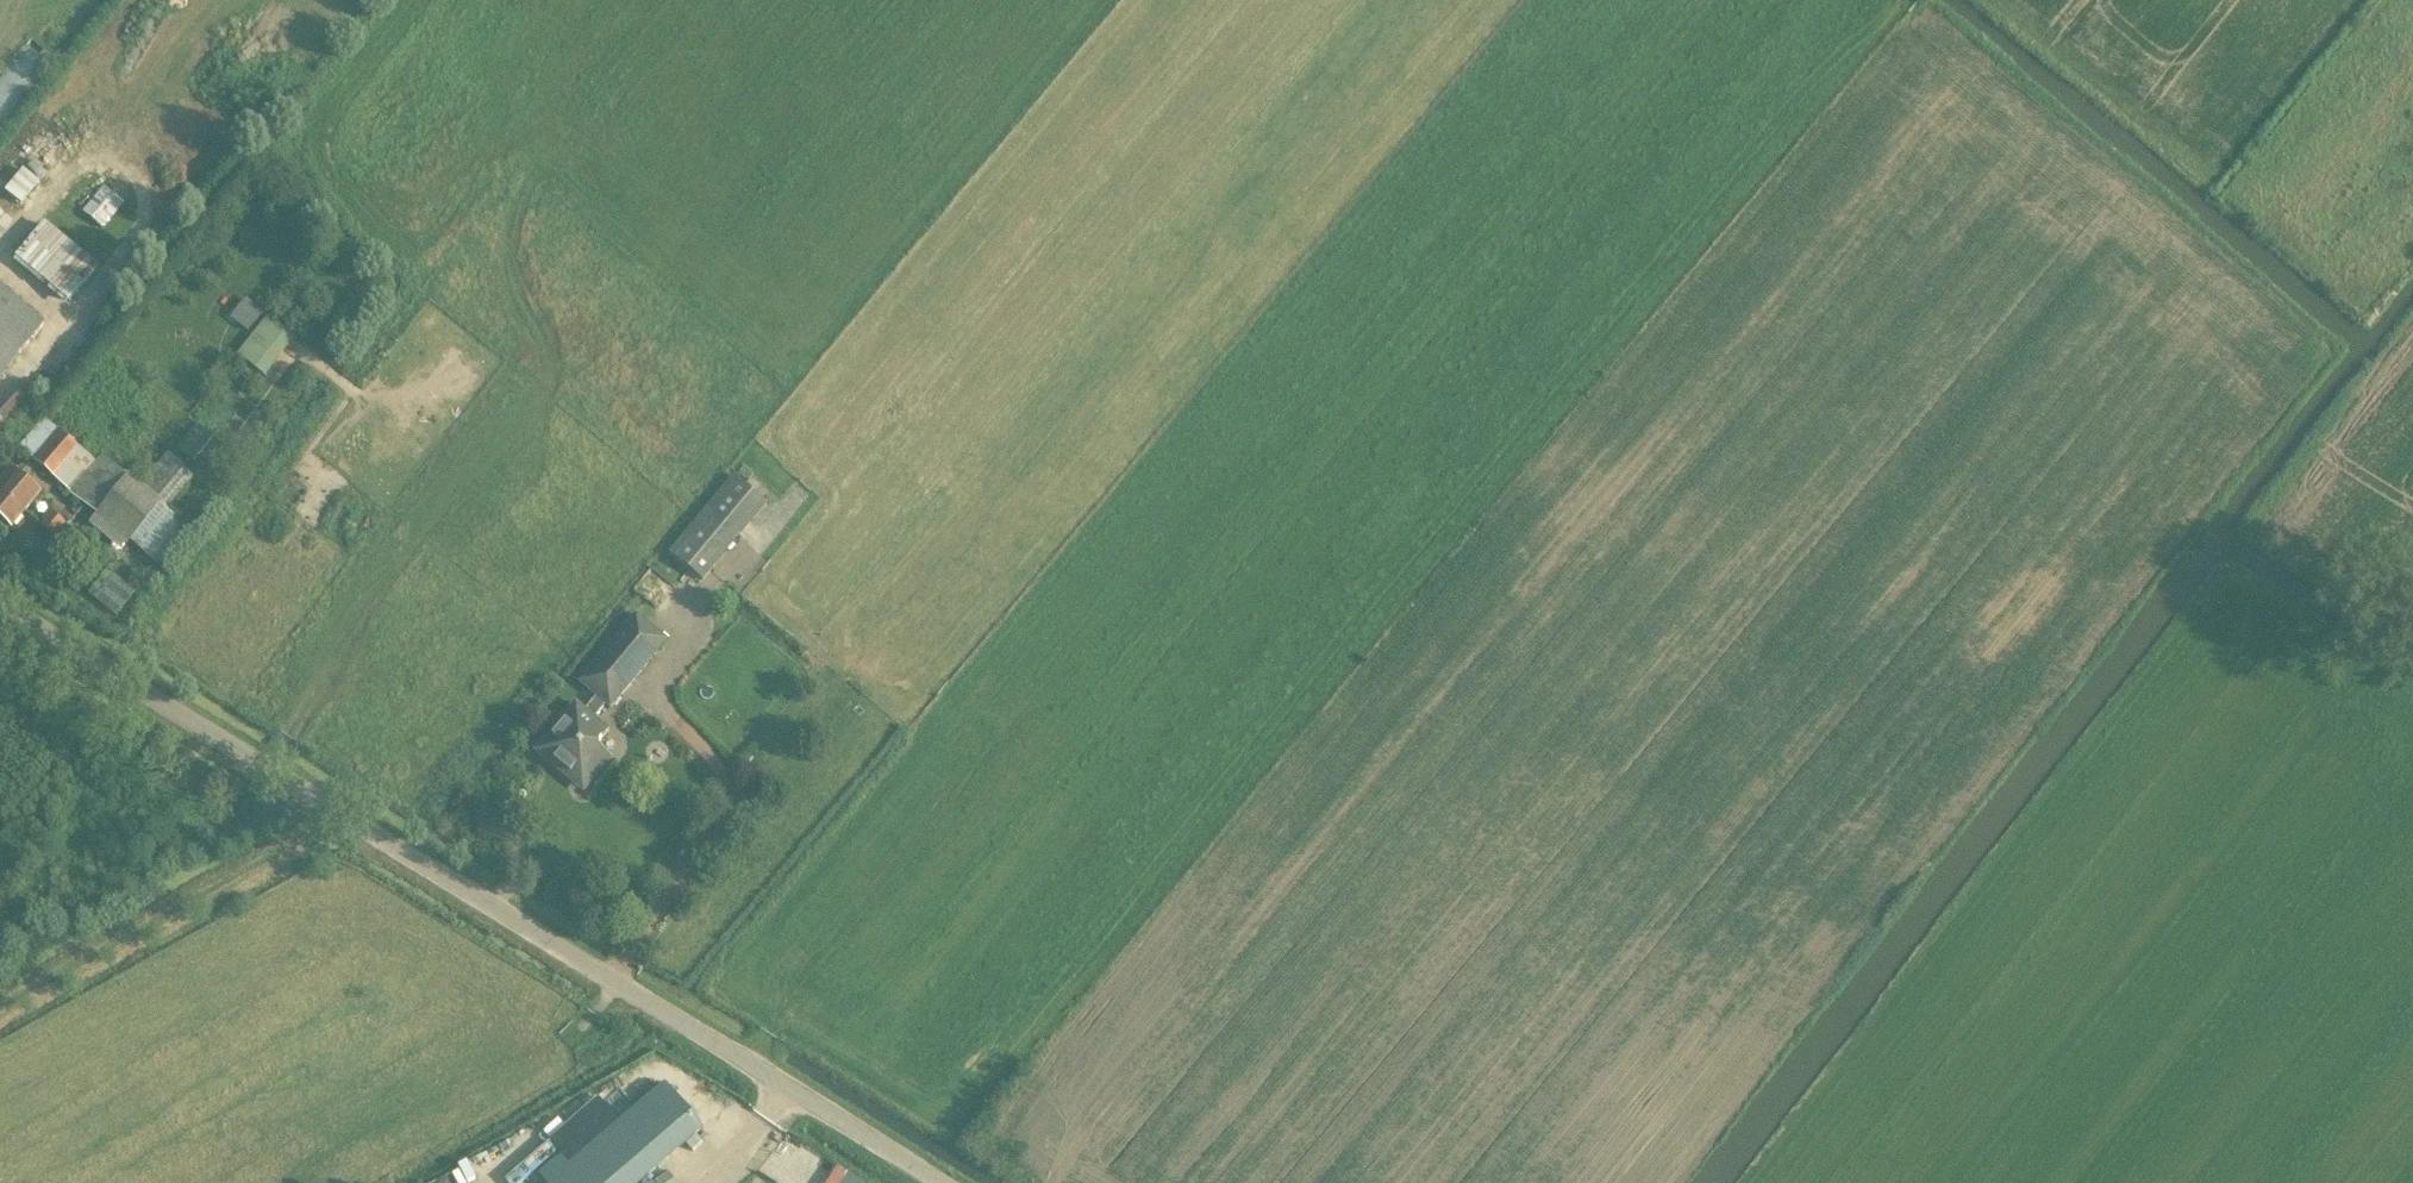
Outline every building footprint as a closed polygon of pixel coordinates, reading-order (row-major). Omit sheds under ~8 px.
[(52,59),(27,40),(0,75),(0,127),(52,59)] [(25,168),(7,189),(23,203),(42,182),(25,168)] [(105,185),(85,210),(105,226),(125,201),(105,185)] [(69,303),(101,268),(48,219),(16,254),(69,303)] [(47,319),(0,283),(0,381),(47,319)] [(248,332),(263,312),(248,300),(233,320),(248,332)] [(266,314),(240,355),(269,374),(295,334),(266,314)] [(0,414),(0,434),(39,391),(29,382),(0,414)] [(194,460),(215,437),(199,422),(178,444),(194,460)] [(78,443),(59,427),(36,454),(38,455),(34,457),(53,473),(78,443)] [(146,480),(173,503),(197,474),(171,452),(146,480)] [(703,579),(784,485),(752,456),(670,551),(703,579)] [(43,487),(18,467),(0,489),(0,511),(14,523),(43,487)] [(109,569),(92,591),(120,612),(137,590),(109,569)] [(600,742),(610,730),(595,718),(607,703),(611,706),(668,639),(637,613),(580,681),(598,695),(585,710),(576,702),(543,742),(534,752),(583,794),(612,760),(600,747),(600,742)] [(569,1168),(560,1158),(541,1175),(548,1182),(639,1182),(703,1128),(664,1085),(569,1168)]
